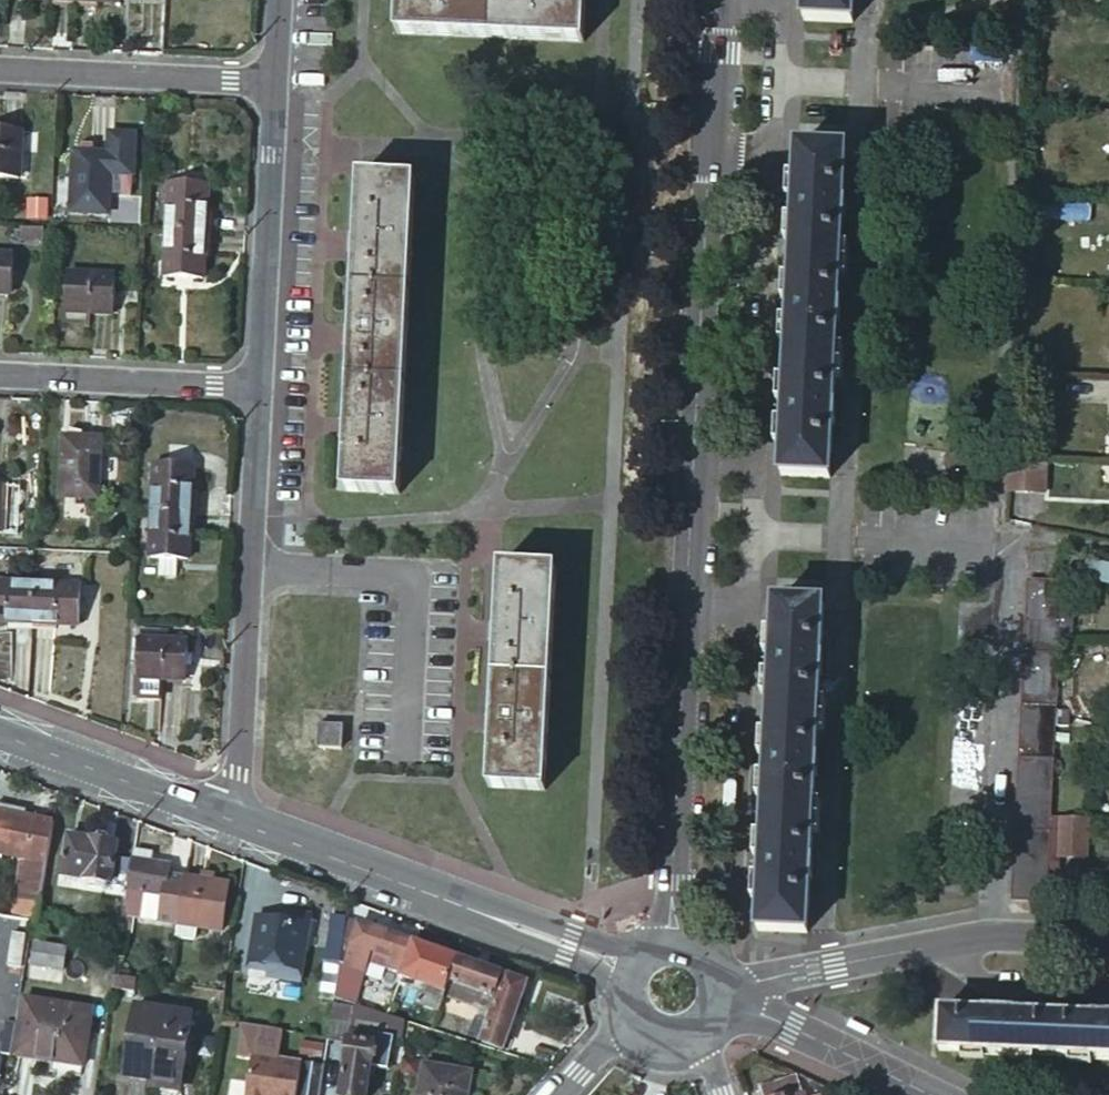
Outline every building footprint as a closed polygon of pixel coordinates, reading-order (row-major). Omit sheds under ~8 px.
[(396,29),(583,38),(585,0),(398,0),(396,29)] [(851,0),(804,0),(802,21),(850,24),(851,0)] [(20,181),(23,131),(0,129),(0,180),(20,181)] [(74,151),(70,211),(107,213),(109,167),(130,169),(131,133),(110,132),(110,153),(74,151)] [(829,479),(844,151),(796,149),(794,201),(791,201),(790,220),(793,220),(788,301),(785,301),(784,321),(788,321),(783,403),(780,403),(779,423),(783,423),(780,477),(829,479)] [(361,173),(342,490),(401,492),(418,175),(361,173)] [(170,180),(168,228),(207,230),(209,182),(170,180)] [(168,228),(166,274),(205,276),(207,230),(168,228)] [(15,292),(17,254),(0,253),(0,291),(15,292)] [(65,271),(62,310),(113,313),(116,274),(65,271)] [(61,435),(58,496),(94,497),(97,437),(61,435)] [(1006,462),(1005,492),(1041,493),(1043,463),(1006,462)] [(151,465),(149,511),(188,512),(190,467),(151,465)] [(7,529),(8,485),(8,482),(0,482),(0,531),(7,531),(7,529)] [(25,485),(8,485),(7,529),(24,530),(25,485)] [(149,511),(146,557),(157,557),(156,575),(173,576),(174,558),(186,559),(188,512),(149,511)] [(492,729),(489,785),(545,788),(556,566),(504,564),(500,564),(492,729)] [(1048,817),(1060,581),(1028,580),(1011,899),(1044,901),(1046,855),(1048,817)] [(30,620),(32,582),(0,581),(0,618),(30,620)] [(30,620),(78,622),(80,584),(32,582),(30,620)] [(760,876),(758,929),(806,931),(823,604),(773,602),(770,654),(767,654),(766,674),(770,674),(766,755),(763,755),(761,775),(765,775),(761,857),(757,857),(757,875),(760,876)] [(168,631),(141,630),(141,638),(167,640),(168,631)] [(141,638),(139,675),(141,676),(140,696),(161,697),(161,677),(188,679),(190,641),(167,640),(141,638)] [(32,859),(21,919),(33,921),(34,920),(39,921),(40,919),(57,820),(0,809),(0,853),(32,859)] [(1061,818),(1048,817),(1046,855),(1059,856),(1060,819),(1061,818)] [(1087,820),(1060,819),(1059,856),(1059,857),(1085,858),(1087,820)] [(72,837),(65,876),(115,884),(116,877),(131,879),(134,859),(119,857),(121,844),(72,837)] [(131,879),(124,916),(133,917),(143,919),(147,893),(166,896),(162,922),(181,925),(187,888),(188,879),(171,876),(173,866),(151,862),(153,853),(136,850),(134,859),(131,879)] [(181,925),(180,927),(224,934),(233,886),(222,884),(223,877),(204,874),(203,880),(189,878),(188,879),(187,888),(181,925)] [(147,893),(143,919),(162,922),(166,896),(147,893)] [(261,918),(252,968),(271,972),(270,978),(303,984),(316,917),(287,911),(285,923),(261,918)] [(124,916),(122,930),(131,931),(133,917),(124,916)] [(347,941),(351,919),(335,916),(324,980),(340,982),(342,968),(343,964),(347,941)] [(351,919),(347,941),(343,964),(342,968),(340,982),(357,985),(359,970),(367,972),(374,952),(393,959),(389,970),(403,975),(415,944),(360,923),(351,919)] [(403,975),(402,978),(401,982),(425,991),(419,1007),(439,1014),(444,1001),(460,960),(415,944),(403,975)] [(35,945),(31,966),(66,973),(69,951),(35,945)] [(504,976),(460,960),(444,1001),(488,1017),(504,976)] [(115,975),(112,989),(135,993),(137,979),(115,975)] [(508,978),(483,1042),(505,1050),(530,986),(508,978)] [(324,980),(321,998),(337,1000),(340,982),(324,980)] [(20,999),(21,991),(13,989),(12,998),(20,999)] [(24,1008),(19,1041),(16,1056),(87,1069),(96,1013),(26,1000),(24,1008)] [(392,1003),(387,1016),(405,1022),(409,1009),(392,1003)] [(329,1042),(352,1046),(353,1042),(357,1020),(359,1010),(336,1006),(329,1042)] [(135,1008),(124,1077),(180,1086),(191,1018),(135,1008)] [(405,1022),(387,1016),(385,1016),(360,1008),(359,1010),(357,1020),(390,1031),(387,1041),(402,1045),(409,1023),(405,1022)] [(941,1011),(939,1049),(983,1052),(983,1055),(1011,1056),(1011,1053),(1092,1058),(1092,1061),(1108,1062),(1108,1020),(941,1011)] [(343,1094),(370,1094),(375,1070),(392,1073),(395,1054),(380,1049),(381,1047),(374,1046),(376,1037),(363,1034),(361,1044),(353,1042),(352,1046),(343,1094)] [(325,1068),(304,1064),(254,1056),(247,1094),(320,1094),(325,1068)] [(420,1094),(467,1094),(470,1075),(424,1066),(420,1094)] [(755,1082),(760,1094),(800,1094),(792,1071),(755,1082)]
